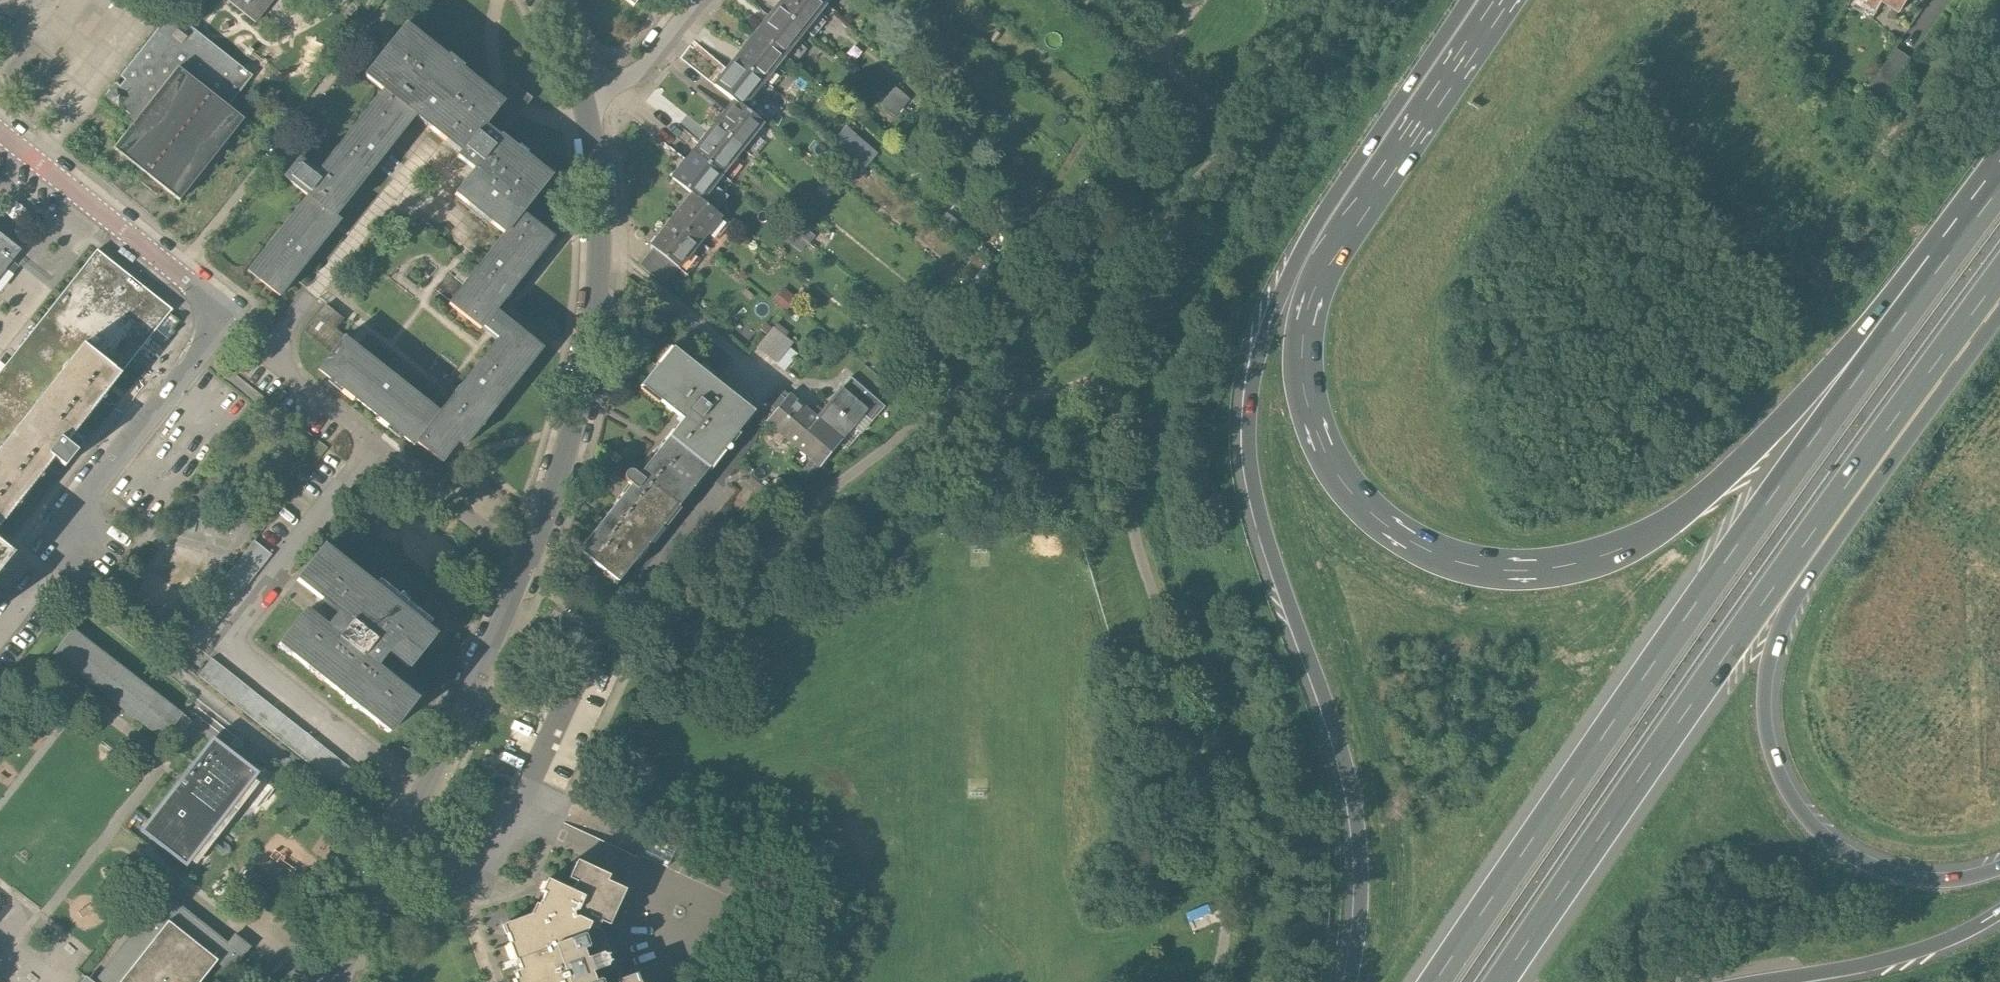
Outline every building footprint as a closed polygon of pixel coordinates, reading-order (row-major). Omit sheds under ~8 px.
[(258,22),(275,0),(231,0),(258,22)] [(776,9),(804,31),(824,5),(818,0),(783,0),(776,9)] [(1868,3),(1877,9),(1882,0),(1869,0),(1868,3)] [(1899,11),(1906,0),(1883,0),(1899,11)] [(776,9),(755,34),(783,57),(804,31),(776,9)] [(127,119),(106,150),(183,202),(242,116),(228,107),(253,71),(164,10),(101,102),(127,119)] [(368,76),(385,90),(414,115),(464,154),(485,128),(504,104),(408,27),(368,76)] [(755,34),(734,60),(762,82),(783,57),(755,34)] [(1897,51),(1868,92),(1878,99),(1908,58),(1897,51)] [(741,108),(762,82),(734,60),(714,86),(734,102),(741,108)] [(332,218),(414,115),(385,90),(316,176),(297,161),(284,178),(306,196),(246,270),(277,295),(336,221),(332,218)] [(891,93),(881,107),(894,117),(905,103),(891,93)] [(734,102),(713,128),(742,151),(762,125),(741,108),(734,102)] [(458,195),(507,234),(450,305),(481,330),(483,327),(494,313),(552,240),(522,215),(553,177),(503,137),(500,140),(485,128),(464,154),(461,158),(478,171),(458,195)] [(721,176),(742,151),(713,128),(692,153),(721,176)] [(868,151),(853,139),(839,158),(861,175),(868,166),(861,160),(868,151)] [(701,202),(721,176),(692,153),(672,178),(692,195),(701,202)] [(692,195),(671,220),(700,243),(720,217),(701,202),(692,195)] [(1023,209),(1006,196),(997,208),(1014,221),(1023,209)] [(959,225),(947,215),(939,223),(952,234),(959,225)] [(679,269),(700,243),(671,220),(651,246),(653,248),(677,267),(679,269)] [(808,245),(814,237),(794,222),(788,231),(808,245)] [(7,270),(22,252),(0,234),(0,279),(7,270)] [(638,266),(662,285),(677,267),(653,248),(638,266)] [(86,347),(118,374),(170,309),(97,251),(0,372),(0,454),(86,347)] [(14,276),(7,270),(0,279),(0,292),(1,293),(14,276)] [(500,340),(439,416),(417,445),(441,464),(456,445),(462,449),(541,351),(494,313),(483,327),(500,340)] [(773,328),(756,349),(784,371),(797,355),(789,348),(793,344),(773,328)] [(413,442),(417,445),(439,416),(341,338),(317,369),(411,445),(413,442)] [(118,374),(86,347),(0,454),(0,521),(50,459),(58,466),(71,450),(63,443),(118,374)] [(686,421),(672,438),(711,469),(755,414),(674,349),(643,387),(686,421)] [(841,389),(817,419),(842,440),(866,410),(841,389)] [(812,477),(842,440),(817,419),(789,396),(767,423),(812,460),(804,470),(812,477)] [(672,438),(642,475),(681,506),(711,469),(672,438)] [(619,583),(681,506),(642,475),(580,552),(619,583)] [(272,555),(254,541),(181,633),(199,648),(272,555)] [(17,556),(0,542),(0,577),(17,556)] [(281,646),(393,737),(419,704),(376,669),(389,653),(410,670),(437,638),(325,547),(298,580),(340,614),(327,631),(306,614),(281,646)] [(183,715),(74,631),(55,655),(164,739),(183,715)] [(362,776),(212,659),(198,677),(348,794),(362,776)] [(213,737),(140,830),(187,866),(259,773),(232,752),(213,737)] [(581,938),(588,925),(597,929),(601,921),(609,925),(625,890),(606,881),(608,876),(576,861),(568,878),(575,881),(570,893),(544,881),(539,893),(543,895),(537,908),(533,906),(527,917),(500,928),(504,936),(505,936),(509,946),(506,946),(512,963),(514,962),(518,973),(512,975),(514,981),(512,981),(590,981),(588,976),(606,969),(608,965),(605,958),(600,956),(583,963),(580,953),(586,950),(581,938)] [(219,959),(231,969),(251,944),(236,933),(229,940),(166,891),(94,980),(92,981),(200,981),(219,959)] [(637,974),(617,981),(618,981),(640,981),(637,974)]
